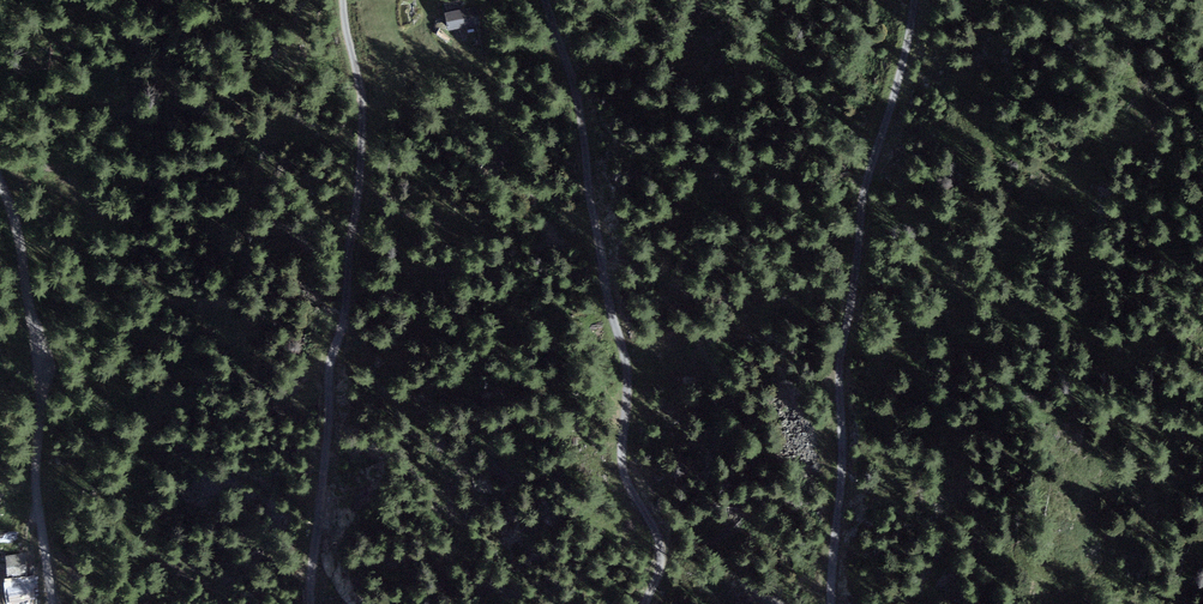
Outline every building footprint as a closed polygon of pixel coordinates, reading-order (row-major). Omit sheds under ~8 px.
[(451,25),(475,25),(474,5),(450,6),(451,25)] [(30,552),(4,557),(7,578),(34,573),(30,552)] [(14,581),(16,603),(38,603),(37,580),(14,581)]
